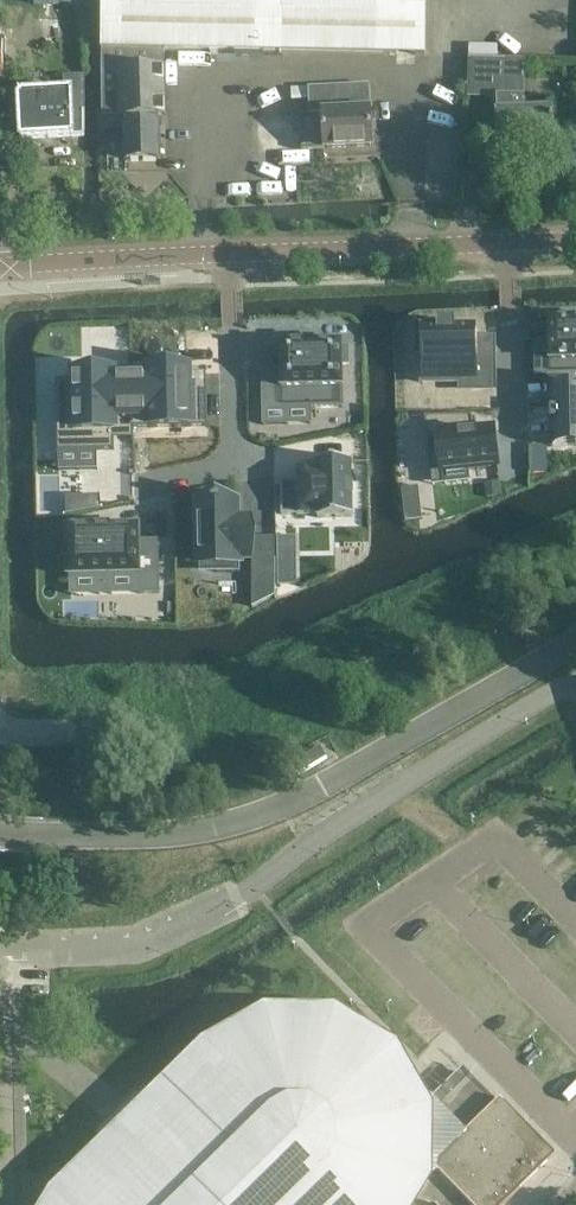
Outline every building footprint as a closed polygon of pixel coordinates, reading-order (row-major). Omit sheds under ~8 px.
[(426,0),(105,0),(104,50),(102,50),(101,67),(102,116),(125,116),(126,161),(161,160),(160,116),(166,115),(164,66),(164,51),(425,55),(426,0)] [(507,99),(508,61),(469,59),(468,99),(499,100),(499,98),(507,99)] [(84,112),(84,76),(65,77),(66,92),(24,95),(20,99),(22,140),(74,137),(73,112),(84,112)] [(373,147),(370,86),(309,89),(310,115),(300,116),(302,151),(373,147)] [(554,121),(554,116),(552,116),(552,110),(524,111),(525,99),(507,99),(499,98),(499,100),(499,113),(497,113),(498,120),(496,120),(497,125),(498,125),(499,141),(553,138),(552,122),(554,121)] [(525,319),(526,367),(544,367),(544,373),(575,372),(575,318),(525,319)] [(434,327),(419,327),(419,356),(423,356),(423,384),(425,384),(425,380),(462,379),(462,391),(483,391),(483,360),(478,360),(478,330),(455,331),(455,327),(441,327),(441,331),(434,331),(434,327)] [(263,371),(263,409),(311,408),(344,408),(343,389),(344,389),(344,387),(343,366),(349,366),(349,349),(343,349),(343,346),(343,343),(341,344),(319,344),(319,342),(305,342),(305,345),(283,345),(281,345),(281,347),(281,349),(282,370),(263,371)] [(151,379),(133,380),(134,429),(190,428),(189,414),(208,414),(207,373),(188,374),(188,369),(151,369),(151,379)] [(77,379),(56,379),(57,447),(115,446),(115,429),(134,429),(133,380),(114,380),(113,372),(76,373),(77,379)] [(552,412),(551,412),(551,424),(553,424),(553,431),(553,447),(575,447),(575,389),(552,389),(552,412)] [(474,433),(472,416),(425,417),(428,439),(438,438),(441,473),(445,473),(446,482),(445,482),(445,484),(469,481),(469,480),(468,470),(498,467),(494,431),(474,433)] [(553,467),(549,443),(531,446),(535,470),(553,467)] [(356,516),(357,460),(321,460),(321,468),(303,468),(303,480),(285,480),(285,513),(321,513),(321,516),(356,516)] [(426,517),(422,484),(406,486),(410,519),(426,517)] [(221,503),(214,503),(214,504),(199,505),(200,557),(217,556),(217,574),(241,573),(240,559),(252,559),(251,522),(237,523),(236,504),(221,504),(221,503)] [(97,528),(69,528),(70,575),(142,574),(142,595),(162,594),(161,540),(141,541),(141,527),(113,528),(113,525),(97,525),(97,528)] [(254,574),(254,600),(254,607),(275,597),(275,590),(275,573),(254,574)] [(419,1175),(420,1124),(420,1112),(388,1056),(334,1024),(270,1023),(219,1051),(221,1062),(227,1067),(220,1073),(153,1138),(85,1204),(401,1204),(419,1175)] [(555,1156),(502,1101),(498,1104),(470,1075),(445,1099),(438,1106),(468,1137),(437,1167),(458,1187),(439,1204),(505,1204),(555,1156)]
